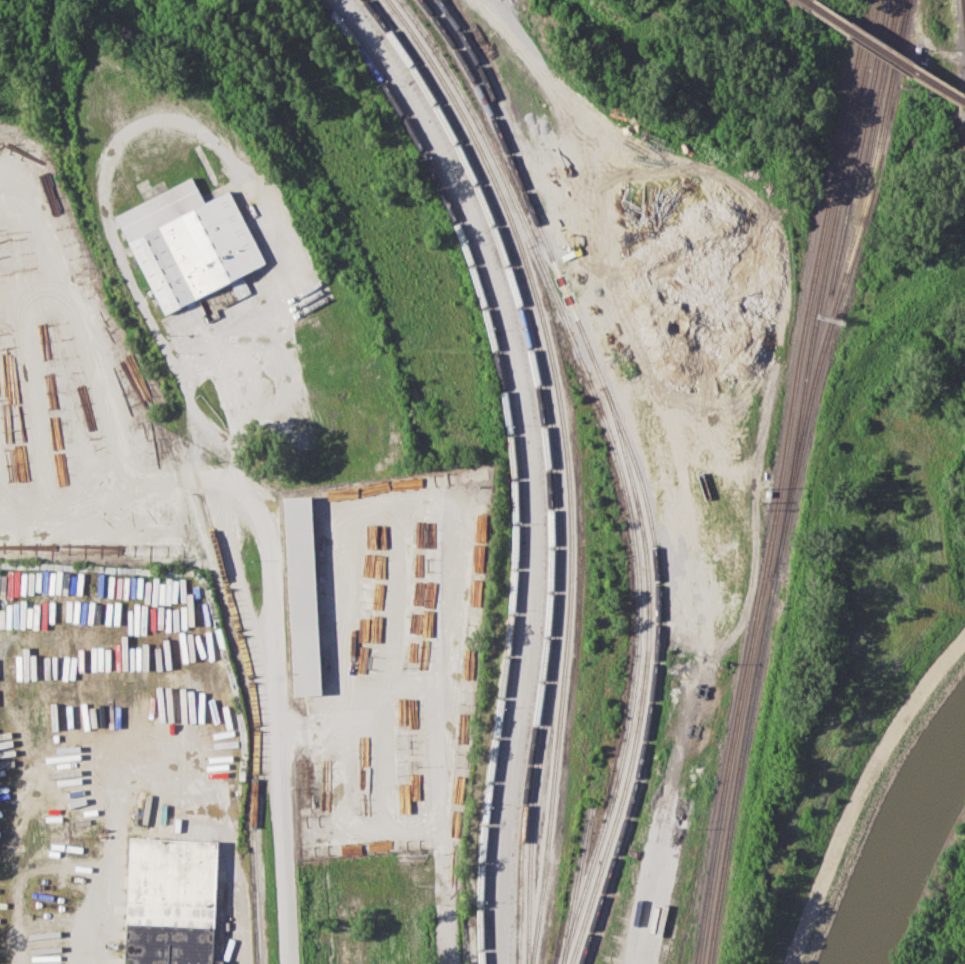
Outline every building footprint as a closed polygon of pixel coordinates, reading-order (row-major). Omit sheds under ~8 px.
[(114,214),(194,173),(208,201),(229,190),(265,262),(243,274),(251,289),(237,296),(229,282),(165,314),(114,214)] [(288,498),(313,497),(323,696),(298,697),(288,498)] [(230,841),(224,963),(125,963),(131,836),(230,841)]
